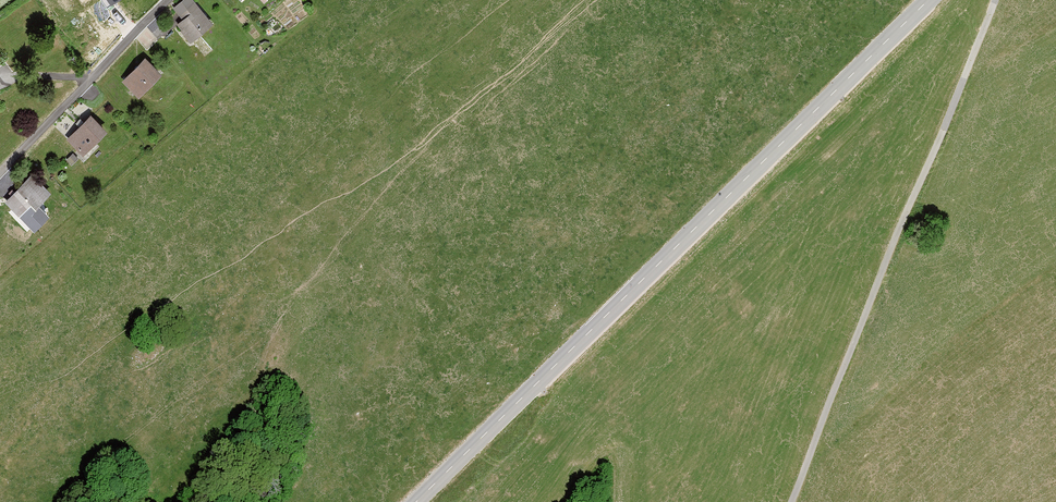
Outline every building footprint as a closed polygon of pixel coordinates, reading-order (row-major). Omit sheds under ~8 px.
[(209,22),(192,0),(182,0),(173,7),(180,17),(173,23),(186,40),(209,22)] [(134,93),(157,70),(143,56),(120,78),(134,93)] [(101,128),(87,114),(64,138),(79,152),(101,128)] [(45,190),(29,173),(1,200),(18,217),(45,190)]
